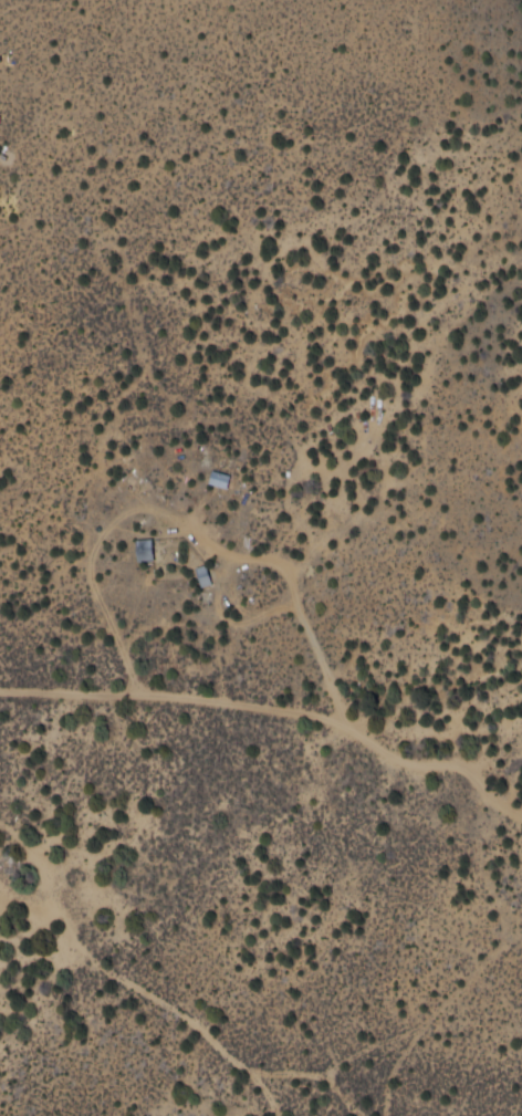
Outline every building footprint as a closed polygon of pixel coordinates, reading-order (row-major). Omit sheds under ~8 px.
[(229,475),(210,470),(206,484),(225,489),(229,475)] [(199,586),(210,583),(205,563),(193,566),(199,586)]
